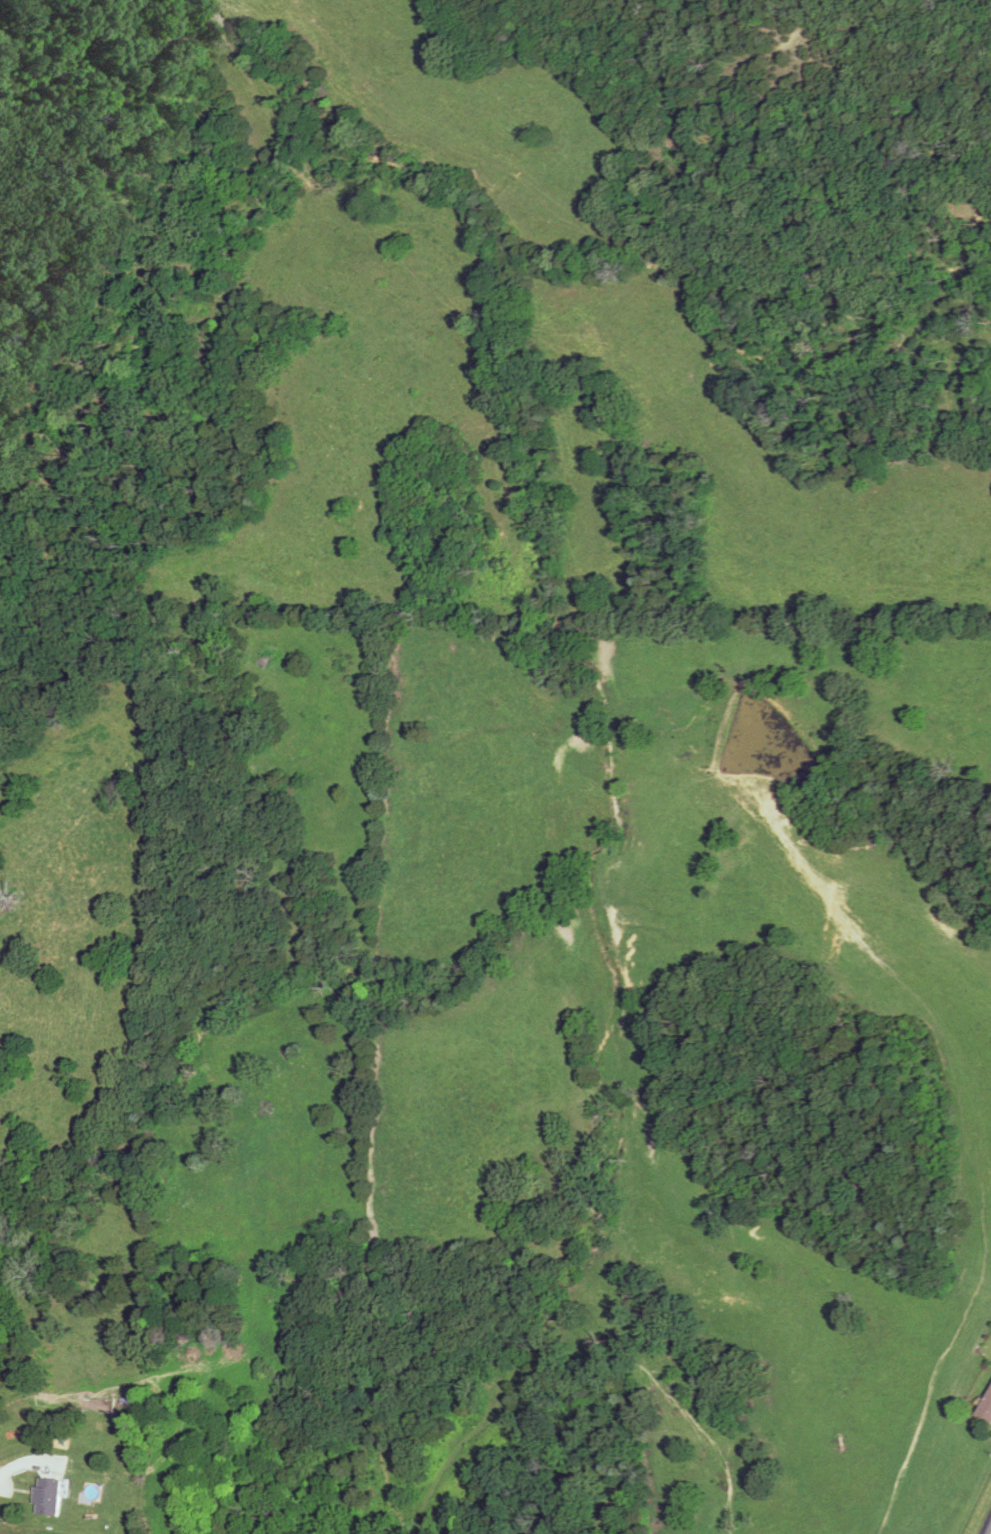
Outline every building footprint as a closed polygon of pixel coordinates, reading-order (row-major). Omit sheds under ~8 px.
[(975,1415),(990,1425),(990,1388),(975,1415)] [(34,1514),(59,1517),(62,1479),(37,1477),(34,1514)]
